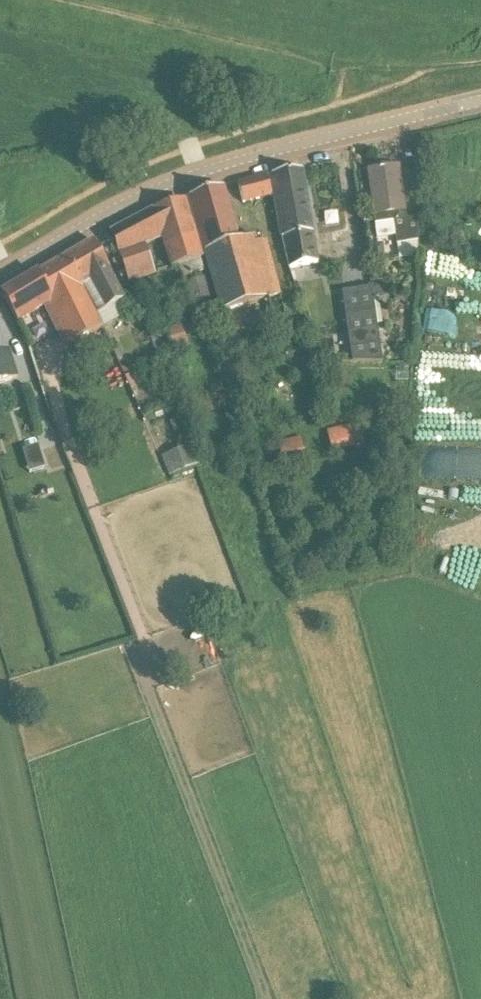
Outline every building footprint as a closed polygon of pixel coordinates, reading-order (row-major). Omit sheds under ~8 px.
[(406,220),(402,186),(399,166),(368,170),(374,217),(375,217),(376,224),(393,222),(397,245),(418,242),(418,218),(406,220)] [(313,232),(306,190),(302,170),(271,175),(274,197),(291,269),(319,264),(313,232)] [(243,204),(274,197),(271,175),(238,184),(238,185),(243,204)] [(239,243),(229,208),(223,189),(224,189),(223,188),(189,198),(223,313),(284,295),(267,242),(262,243),(260,237),(239,243)] [(201,259),(189,220),(184,201),(155,210),(110,233),(130,285),(157,275),(146,246),(163,240),(173,267),(179,265),(183,279),(204,274),(200,259),(201,259)] [(127,299),(104,259),(94,242),(66,258),(97,314),(103,327),(125,316),(119,303),(127,299)] [(103,327),(97,314),(66,258),(2,296),(19,324),(46,309),(65,348),(104,329),(103,327)] [(188,284),(196,317),(216,312),(208,279),(188,284)] [(375,298),(389,296),(387,281),(373,283),(375,298)] [(354,364),(382,364),(371,290),(344,293),(354,364)] [(182,324),(165,331),(173,353),(190,347),(182,324)] [(18,378),(10,352),(9,352),(7,347),(0,349),(0,383),(18,378)] [(123,359),(119,350),(114,353),(118,361),(123,359)] [(480,455),(480,424),(427,423),(427,454),(480,455)] [(332,453),(349,449),(355,448),(350,426),(329,431),(328,431),(332,453)] [(284,465),(285,465),(307,460),(303,438),(281,443),(279,443),(284,465)] [(46,450),(52,470),(65,466),(58,446),(46,450)] [(163,458),(171,477),(201,464),(193,446),(163,458)]
